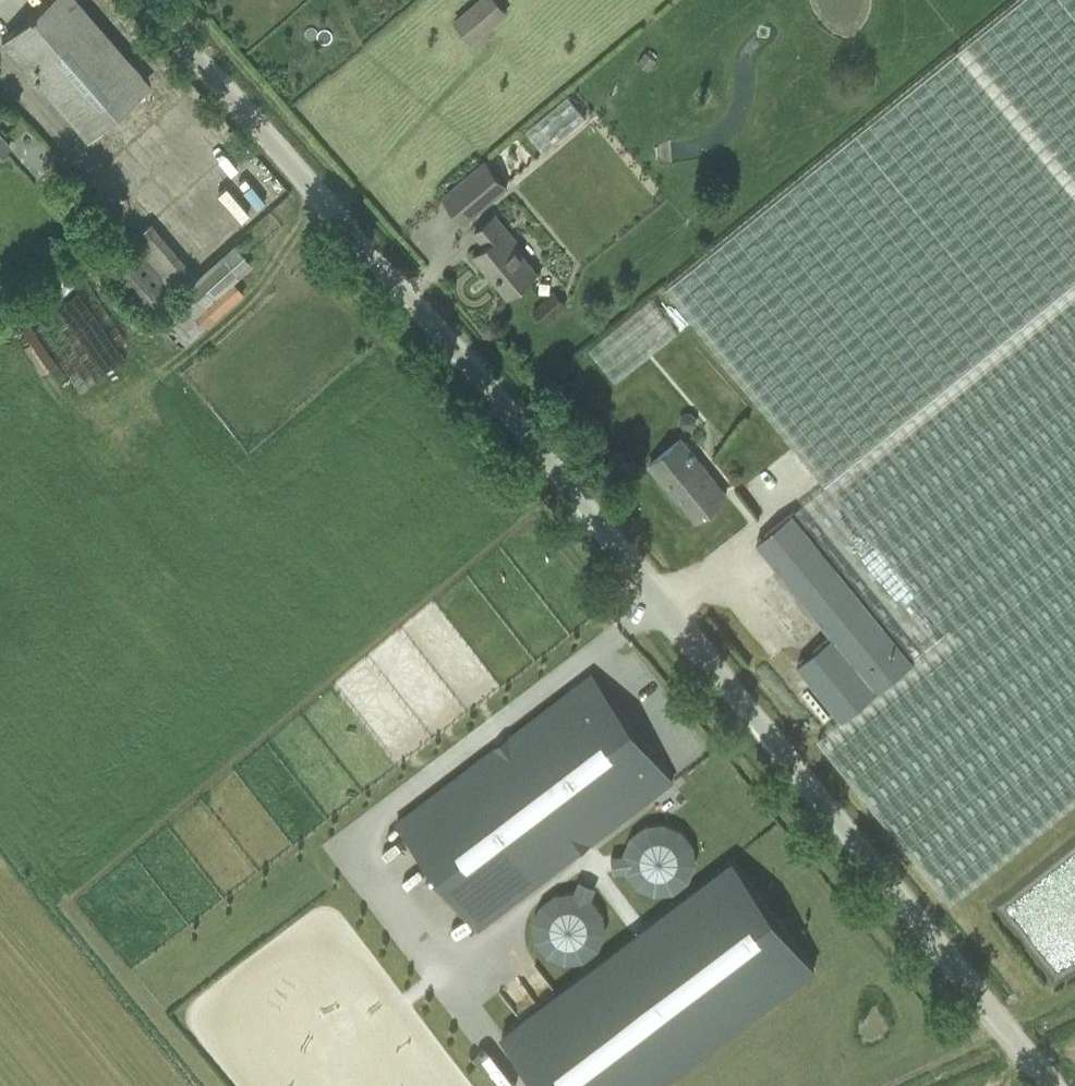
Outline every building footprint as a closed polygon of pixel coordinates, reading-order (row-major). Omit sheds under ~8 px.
[(71,0),(47,0),(2,40),(87,138),(146,87),(71,0)] [(472,43),(509,12),(498,0),(477,0),(453,20),(472,43)] [(827,485),(1074,281),(1074,0),(1021,0),(667,287),(827,485)] [(638,62),(648,70),(656,60),(646,52),(638,62)] [(556,140),(582,112),(573,104),(559,118),(557,116),(545,130),(556,140)] [(507,187),(485,161),(444,196),(466,222),(507,187)] [(495,215),(475,232),(486,246),(475,255),(487,271),(489,269),(510,294),(537,272),(514,245),(518,242),(495,215)] [(150,314),(175,293),(137,248),(107,274),(111,279),(137,310),(141,306),(149,315),(150,314)] [(222,256),(199,277),(154,317),(180,348),(245,293),(234,280),(239,275),(222,256)] [(48,306),(89,270),(79,258),(37,293),(48,306)] [(795,511),(916,660),(843,719),(818,739),(951,902),(1074,801),(1074,281),(827,485),(795,511)] [(568,306),(556,292),(535,309),(546,323),(553,318),(566,308),(568,306)] [(115,357),(91,293),(45,310),(69,374),(115,357)] [(675,489),(698,518),(726,495),(681,439),(650,464),(673,491),(675,489)] [(795,511),(757,541),(833,635),(798,663),(843,719),(916,660),(795,511)] [(650,799),(672,782),(590,673),(568,690),(572,695),(401,826),(475,924),(646,794),(650,799)] [(624,867),(651,901),(702,861),(663,812),(606,857),(618,872),(624,867)] [(503,1033),(543,1085),(661,1085),(815,969),(732,859),(503,1033)] [(589,900),(595,884),(576,877),(570,894),(548,886),(526,943),(586,966),(609,908),(589,900)] [(490,1046),(507,1072),(516,1065),(498,1040),(490,1046)] [(489,1046),(480,1052),(495,1079),(505,1074),(489,1046)]
